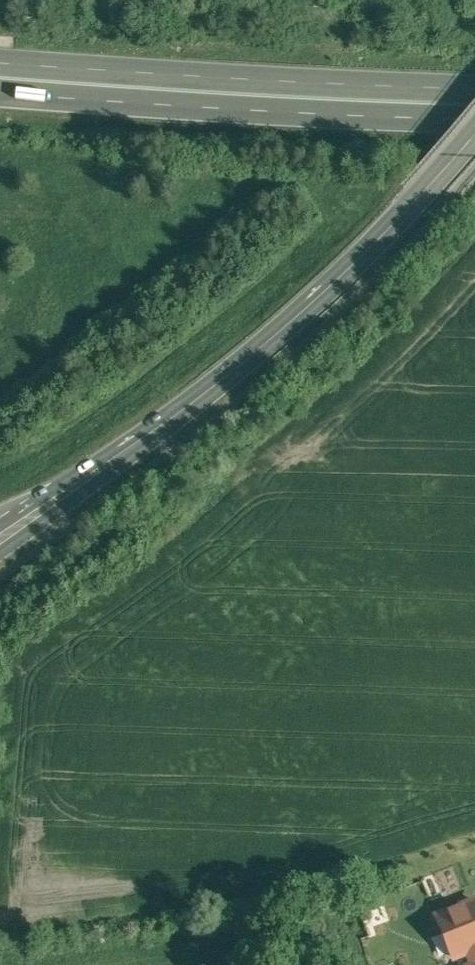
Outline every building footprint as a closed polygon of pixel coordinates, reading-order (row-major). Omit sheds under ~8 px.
[(433,912),(453,964),(457,964),(465,962),(466,964),(474,964),(474,896),(433,912)]
